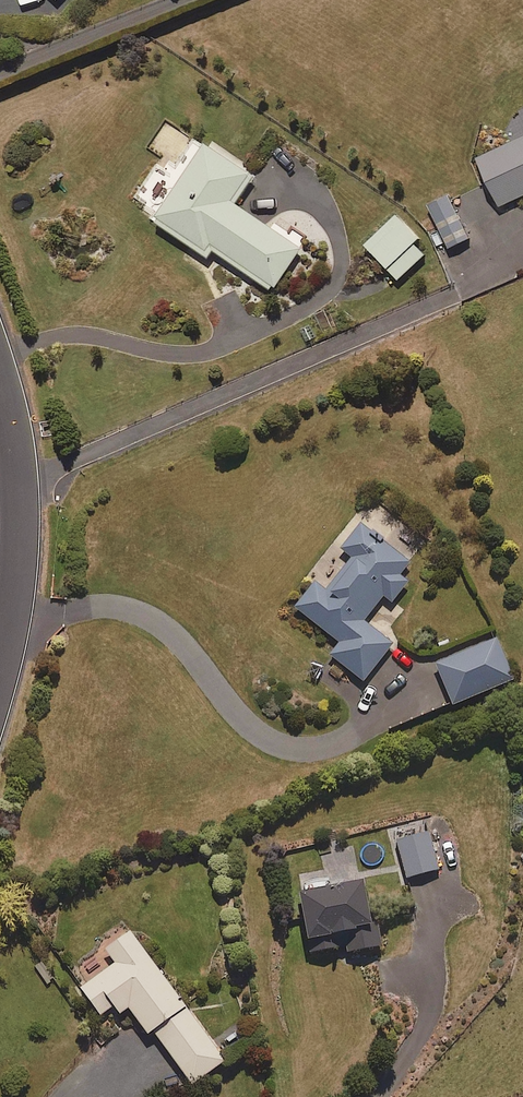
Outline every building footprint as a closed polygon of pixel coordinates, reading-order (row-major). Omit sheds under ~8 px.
[(477,157),(498,205),(522,194),(522,136),(477,157)] [(233,201),(252,173),(203,141),(151,218),(206,254),(210,248),(272,289),(301,246),(233,201)] [(448,247),(468,237),(448,194),(428,204),(448,247)] [(412,242),(418,237),(395,213),(364,244),(397,279),(424,254),(412,242)] [(398,574),(408,562),(358,523),(332,555),(345,564),(325,589),(314,580),(293,607),(338,642),(328,655),(362,681),(392,643),(362,620),(382,595),(390,602),(407,581),(398,574)] [(451,704),(512,679),(495,638),(434,663),(451,704)] [(403,877),(436,870),(425,821),(392,829),(403,877)] [(377,924),(368,925),(360,880),(297,892),(308,953),(344,946),(345,952),(381,946),(377,924)] [(189,1083),(222,1059),(128,932),(104,949),(114,963),(79,989),(98,1015),(111,1005),(118,1013),(126,1007),(145,1033),(150,1029),(189,1083)]
